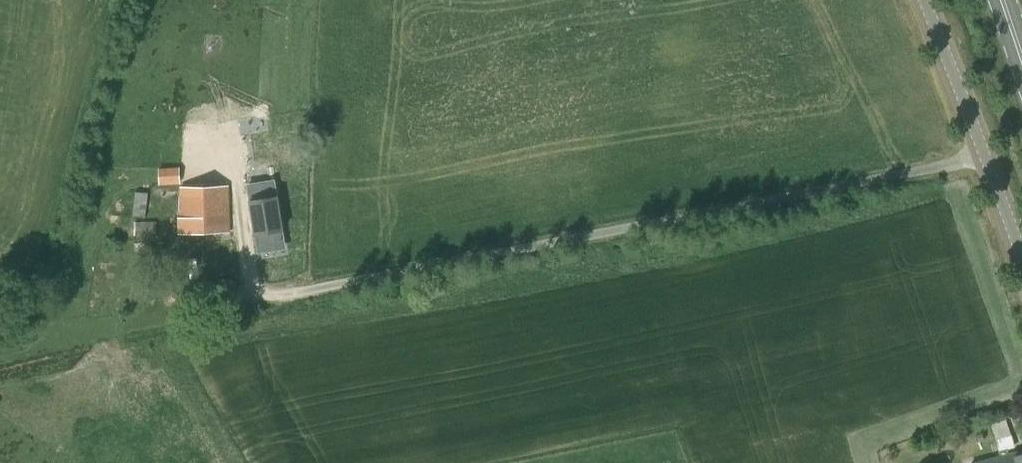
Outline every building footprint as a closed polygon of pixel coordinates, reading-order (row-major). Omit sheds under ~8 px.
[(159,185),(180,184),(179,167),(158,168),(159,185)] [(276,197),(273,183),(249,187),(251,201),(250,201),(257,245),(283,241),(281,231),(276,197)] [(181,188),(182,219),(180,219),(180,235),(229,233),(228,187),(181,188)] [(137,191),(136,215),(147,215),(148,191),(137,191)] [(999,449),(1015,446),(1011,418),(994,420),(999,449)] [(981,462),(1021,462),(1021,451),(981,462)]
